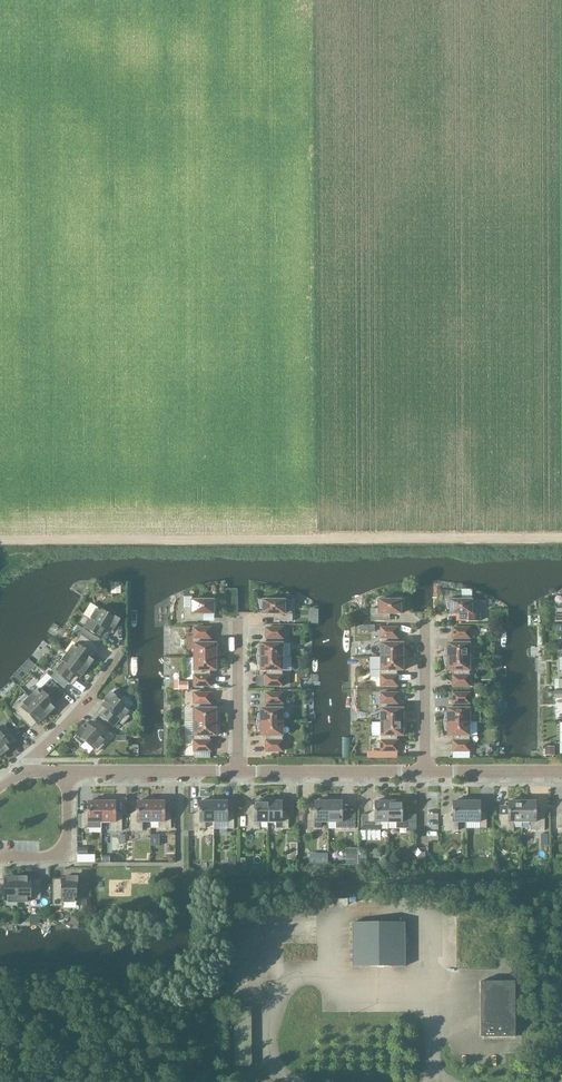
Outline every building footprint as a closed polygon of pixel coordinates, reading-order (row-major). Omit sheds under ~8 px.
[(120,596),(121,584),(110,584),(110,596),(120,596)] [(378,608),(370,608),(370,621),(384,621),(384,614),(400,614),(400,608),(402,608),(403,600),(395,598),(395,600),(378,600),(378,608)] [(454,598),(446,600),(447,608),(449,608),(449,614),(455,614),(455,621),(465,621),(479,621),(479,608),(471,608),(471,600),(454,600),(454,598)] [(191,608),(183,608),(183,621),(197,621),(197,614),(213,614),(213,608),(215,608),(217,600),(208,599),(208,600),(191,600),(191,608)] [(259,600),(260,608),(262,608),(262,614),(278,614),(278,621),(292,621),(292,614),(284,614),(284,600),(267,600),(267,599),(259,600)] [(105,630),(110,633),(120,616),(110,610),(108,614),(98,608),(90,620),(83,616),(80,622),(102,636),(105,630)] [(216,649),(216,643),(207,643),(207,638),(210,638),(210,628),(193,628),(193,657),(219,657),(217,649),(216,649)] [(256,657),(282,657),(282,628),(265,628),(265,638),(268,638),(268,643),(260,643),(260,649),(258,649),(256,657)] [(380,657),(406,657),(404,649),(403,649),(403,643),(394,643),(394,638),(397,638),(397,628),(380,628),(380,657)] [(443,657),(469,657),(469,628),(452,628),(452,638),(455,638),(455,643),(447,643),(447,649),(445,649),(443,657)] [(68,654),(86,667),(94,657),(90,654),(95,646),(81,636),(68,654)] [(79,678),(86,667),(68,654),(55,671),(69,682),(74,675),(79,678)] [(217,665),(219,657),(193,657),(193,686),(210,686),(210,675),(207,675),(207,671),(216,671),(216,665),(217,665)] [(256,657),(258,665),(260,665),(260,671),(268,671),(268,675),(265,675),(265,686),(282,686),(282,657),(256,657)] [(380,657),(380,686),(397,686),(397,675),(394,675),(394,670),(402,670),(402,665),(404,665),(406,657),(380,657)] [(469,686),(469,657),(443,657),(445,665),(447,665),(447,670),(455,670),(455,675),(452,675),(452,686),(469,686)] [(61,692),(50,681),(41,690),(39,688),(30,698),(46,714),(56,705),(52,701),(61,692)] [(114,690),(101,705),(105,709),(100,715),(113,726),(119,720),(122,723),(132,712),(119,701),(122,698),(114,690)] [(219,722),(217,714),(216,714),(216,708),(207,708),(207,704),(210,704),(210,693),(193,693),(193,722),(219,722)] [(256,722),(282,722),(282,693),(265,693),(265,704),(268,704),(268,708),(260,708),(260,714),(258,714),(256,722)] [(380,722),(406,722),(404,714),(403,714),(403,708),(394,708),(394,704),(397,704),(397,693),(380,693),(380,722)] [(443,722),(469,722),(469,693),(452,693),(452,704),(455,704),(455,708),(447,708),(447,714),(445,714),(443,722)] [(46,714),(30,698),(28,695),(19,704),(18,703),(12,708),(28,724),(33,720),(37,723),(46,714)] [(86,723),(73,738),(81,745),(85,741),(96,751),(110,735),(94,721),(90,726),(86,723)] [(217,730),(219,722),(193,722),(193,751),(210,751),(210,741),(207,741),(207,736),(216,736),(216,730),(217,730)] [(282,722),(256,722),(258,730),(260,730),(260,736),(268,736),(268,741),(265,741),(265,751),(282,751),(282,722)] [(404,730),(406,722),(380,722),(380,751),(397,751),(397,741),(394,741),(394,736),(403,736),(403,730),(404,730)] [(452,751),(469,751),(469,722),(443,722),(445,730),(447,730),(447,736),(455,736),(455,741),(452,741),(452,751)] [(10,746),(7,742),(13,738),(3,726),(0,728),(0,754),(10,746)] [(494,759),(494,751),(485,750),(485,759),(494,759)] [(101,822),(101,798),(91,799),(91,801),(87,801),(87,814),(81,814),(81,828),(101,828),(101,822)] [(111,801),(111,799),(101,798),(101,822),(109,822),(109,830),(122,830),(122,814),(115,814),(115,801),(111,801)] [(142,822),(150,822),(150,798),(140,799),(140,801),(136,801),(136,814),(130,814),(130,830),(142,830),(142,822)] [(150,798),(150,822),(158,822),(158,828),(170,828),(170,814),(164,814),(164,801),(160,801),(160,799),(150,798)] [(205,822),(213,822),(213,798),(203,799),(203,801),(199,801),(199,814),(193,814),(193,830),(200,830),(200,828),(205,828),(205,822)] [(213,798),(213,822),(227,822),(227,828),(233,828),(234,814),(227,814),(227,801),(223,801),(223,799),(213,798)] [(260,822),(268,822),(268,798),(258,799),(258,801),(254,801),(254,814),(247,814),(247,828),(260,828),(260,822)] [(276,828),(288,828),(288,814),(281,814),(281,801),(277,801),(277,799),(268,798),(268,822),(276,822),(276,828)] [(307,814),(307,828),(314,828),(321,828),(321,822),(328,822),(328,798),(318,799),(318,801),(314,801),(314,814),(307,814)] [(355,814),(348,814),(341,814),(341,801),(337,801),(337,799),(328,798),(328,822),(336,822),(336,828),(355,828),(355,814)] [(380,822),(388,822),(388,798),(378,799),(378,801),(374,801),(374,814),(361,814),(361,830),(380,830),(380,822)] [(396,828),(408,828),(408,814),(402,814),(402,801),(398,801),(398,799),(388,798),(388,822),(396,822),(396,828)] [(458,822),(466,822),(466,798),(456,799),(456,801),(452,801),(452,814),(443,814),(443,830),(458,830),(458,822)] [(466,798),(466,822),(479,822),(479,828),(486,828),(486,814),(479,814),(479,801),(475,801),(475,799),(466,798)] [(513,822),(521,822),(521,798),(512,799),(512,801),(508,801),(508,814),(499,814),(499,830),(513,830),(513,822)] [(521,798),(521,822),(530,822),(530,830),(544,830),(544,814),(535,814),(535,801),(531,801),(531,799),(521,798)] [(360,832),(360,842),(380,842),(381,832),(360,832)] [(103,845),(118,845),(118,836),(103,836),(103,845)] [(158,855),(168,855),(168,847),(159,847),(158,855)] [(17,876),(11,876),(10,878),(4,878),(4,883),(0,883),(0,899),(4,899),(4,901),(17,901),(17,876)] [(17,876),(17,901),(30,901),(30,899),(39,899),(39,883),(30,883),(30,878),(24,878),(24,876),(17,876)] [(80,887),(80,878),(61,878),(61,883),(53,883),(53,905),(61,905),(61,901),(76,901),(76,887),(80,887)] [(43,905),(51,905),(50,881),(43,881),(43,905)] [(404,922),(353,923),(352,923),(352,966),(405,966),(404,922)] [(480,981),(480,1034),(480,1037),(515,1036),(514,981),(480,981)]
